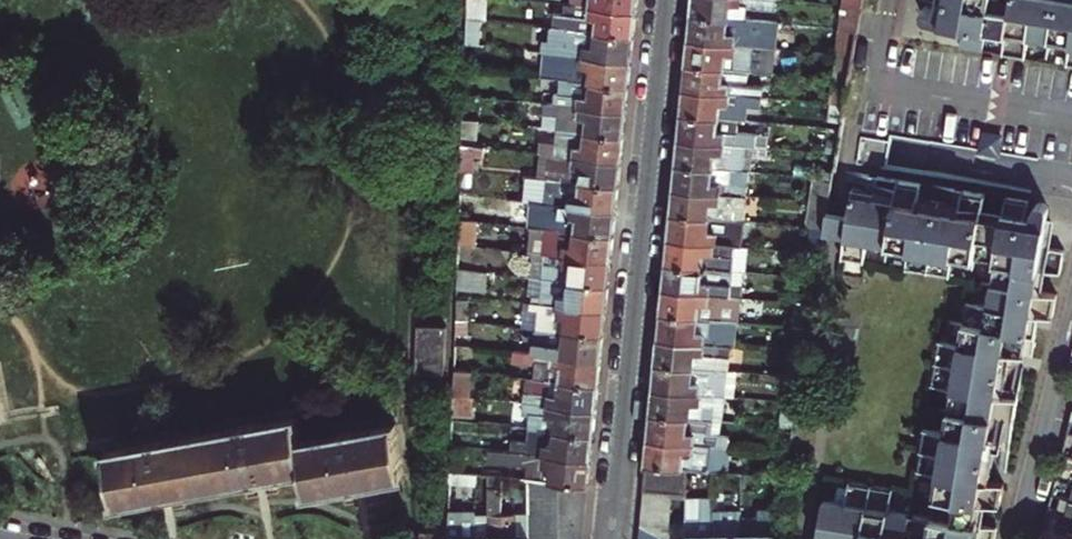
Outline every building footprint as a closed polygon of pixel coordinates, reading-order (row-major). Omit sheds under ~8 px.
[(464,11),(481,13),(482,0),(465,0),(464,11)] [(635,3),(609,0),(579,0),(578,8),(566,6),(565,22),(632,29),(634,10),(635,3)] [(697,0),(693,0),(693,8),(691,25),(745,30),(746,19),(774,21),(775,8),(697,0)] [(775,8),(778,8),(778,0),(697,0),(775,8)] [(842,15),(859,17),(862,0),(844,0),(842,15)] [(924,7),(941,10),(940,17),(930,15),(928,15),(926,16),(925,17),(924,18),(923,20),(923,21),(923,23),(923,24),(924,26),(925,28),(927,29),(929,29),(964,36),(960,55),(986,60),(989,40),(997,42),(1012,45),(1008,64),(1030,68),(1034,49),(1062,54),(1071,56),(1071,0),(1022,0),(1021,6),(999,2),(999,0),(925,0),(924,7)] [(464,11),(464,37),(480,39),(481,13),(464,11)] [(859,17),(842,15),(839,39),(856,41),(859,17)] [(550,35),(549,45),(575,48),(630,53),(631,37),(632,29),(565,22),(563,36),(550,35)] [(778,33),(745,30),(691,25),(690,32),(688,50),(775,59),(776,59),(778,33)] [(856,41),(839,39),(835,65),(851,67),(856,41)] [(567,56),(565,72),(572,72),(627,78),(629,60),(630,53),(575,48),(575,57),(567,56)] [(772,84),(775,59),(688,50),(688,56),(686,75),(748,81),(772,84)] [(847,91),(851,67),(835,65),(832,90),(847,91)] [(570,86),(541,84),(541,96),(625,104),(626,88),(627,78),(572,72),(570,86)] [(747,91),(748,81),(686,75),(685,83),(683,98),(761,106),(762,93),(747,91)] [(843,115),(847,91),(832,90),(830,113),(843,115)] [(540,106),(562,108),(560,122),(622,128),(624,112),(625,104),(541,96),(540,106)] [(682,108),(681,125),(736,130),(738,115),(760,116),(761,106),(683,98),(682,108)] [(840,132),(843,115),(830,113),(827,131),(840,132)] [(483,139),(483,123),(461,122),(461,136),(470,137),(483,139)] [(559,136),(546,134),(545,145),(620,152),(622,136),(622,128),(560,122),(559,136)] [(736,130),(681,125),(680,135),(678,150),(768,159),(769,146),(756,145),(757,132),(736,130)] [(461,136),(460,162),(469,163),(470,137),(461,136)] [(983,148),(981,163),(846,141),(841,173),(1033,205),(1039,172),(997,165),(999,151),(983,148)] [(821,164),(835,165),(839,146),(823,144),(821,164)] [(619,161),(620,152),(545,145),(543,170),(556,172),(617,178),(619,161)] [(768,159),(678,150),(678,157),(675,175),(749,183),(750,168),(767,170),(768,159)] [(616,188),(617,178),(556,172),(555,185),(527,183),(527,187),(519,186),(519,192),(526,193),(615,203),(616,188)] [(749,183),(675,175),(675,184),(673,202),(747,209),(749,183)] [(1039,326),(1048,328),(1062,330),(1066,307),(1051,305),(1055,285),(1069,288),(1071,272),(1071,266),(1058,264),(1060,251),(1063,233),(1058,232),(1059,225),(1059,222),(1058,220),(1057,219),(1055,217),(1053,217),(1052,216),(1050,216),(1047,217),(1045,218),(1044,220),(1043,221),(1042,227),(1033,226),(1035,215),(1013,211),(1011,223),(989,220),(992,208),(938,199),(937,206),(960,210),(959,217),(919,210),(922,196),(845,183),(843,193),(861,196),(860,203),(851,201),(846,230),(842,252),(838,273),(859,276),(863,254),(908,262),(904,283),(949,292),(952,269),(992,277),(984,322),(963,317),(956,360),(937,357),(929,401),(950,404),(943,444),(923,441),(915,482),(936,486),(929,527),(889,520),(893,496),(842,488),(839,508),(821,505),(816,538),(995,538),(995,537),(983,535),(987,515),(999,517),(1000,510),(1003,493),(991,491),(982,489),(989,448),(998,449),(1001,450),(995,478),(1006,480),(1012,441),(1018,409),(1010,408),(1014,385),(1021,386),(1023,373),(1025,365),(1041,368),(1044,348),(1035,347),(1039,326)] [(827,216),(831,193),(816,191),(813,215),(827,216)] [(614,212),(615,203),(526,193),(525,204),(558,208),(558,222),(573,224),(612,228),(614,212)] [(744,235),(747,209),(673,202),(672,210),(671,227),(744,235)] [(825,227),(827,216),(813,215),(811,241),(822,242),(825,227)] [(572,237),(573,224),(558,222),(552,222),(550,246),(559,247),(560,236),(572,237)] [(611,236),(612,228),(573,224),(572,237),(560,236),(559,247),(610,252),(611,236)] [(742,258),(744,235),(671,227),(670,234),(668,251),(735,258),(742,258)] [(842,252),(846,230),(825,227),(822,242),(821,249),(842,252)] [(821,249),(822,242),(811,241),(808,265),(819,266),(821,249)] [(468,264),(469,244),(457,243),(457,263),(468,264)] [(550,246),(543,245),(540,272),(607,278),(608,262),(610,252),(559,247),(550,246)] [(735,258),(668,251),(667,257),(666,274),(725,281),(732,281),(735,258)] [(735,258),(732,281),(746,283),(748,259),(742,258),(735,258)] [(467,284),(468,264),(457,263),(456,283),(467,284)] [(607,278),(540,272),(538,296),(604,302),(606,287),(607,278)] [(725,281),(666,274),(665,283),(663,302),(718,308),(719,297),(724,297),(725,281)] [(465,314),(467,293),(455,291),(454,313),(465,314)] [(604,302),(538,296),(535,321),(602,327),(603,309),(604,302)] [(718,308),(663,302),(662,308),(661,325),(724,332),(726,309),(718,308)] [(600,338),(602,327),(535,321),(532,347),(599,353),(600,338)] [(722,356),(724,332),(661,325),(660,332),(658,350),(722,356)] [(1039,326),(1035,347),(1044,348),(1048,328),(1039,326)] [(474,366),(476,341),(453,338),(452,364),(474,366)] [(531,356),(530,372),(537,372),(597,378),(598,362),(599,353),(532,347),(509,344),(508,355),(531,356)] [(722,356),(658,350),(657,360),(656,376),(719,382),(720,372),(722,356)] [(732,357),(722,356),(720,372),(730,373),(732,357)] [(536,386),(541,386),(540,398),(594,404),(596,387),(597,378),(537,372),(536,386)] [(719,382),(656,376),(655,384),(653,401),(717,408),(718,394),(719,382)] [(536,386),(528,385),(527,397),(540,398),(541,386),(536,386)] [(471,392),(452,390),(451,408),(470,409),(471,392)] [(726,409),(728,395),(718,394),(717,408),(726,409)] [(520,396),(519,407),(528,408),(540,409),(540,398),(527,397),(520,396)] [(593,414),(594,404),(540,398),(540,409),(528,408),(527,422),(538,422),(592,427),(593,414)] [(717,408),(653,401),(652,408),(650,426),(703,431),(716,433),(724,434),(726,409),(717,408)] [(300,436),(295,408),(201,427),(211,479),(257,471),(306,462),(300,436)] [(310,484),(359,474),(404,466),(394,418),(300,436),(306,462),(310,484)] [(508,432),(507,445),(589,453),(591,438),(592,427),(538,422),(538,435),(508,432)] [(703,431),(650,426),(649,436),(648,451),(727,459),(727,449),(715,447),(702,446),(703,431)] [(211,479),(201,427),(107,445),(117,496),(165,487),(211,479)] [(715,447),(716,433),(703,431),(702,446),(715,447)] [(1067,443),(1061,468),(1071,471),(1071,444),(1067,443)] [(506,455),(526,457),(526,472),(587,477),(588,463),(589,453),(507,445),(506,455)] [(982,489),(991,491),(998,449),(989,448),(982,489)] [(724,486),(727,459),(648,451),(646,464),(645,477),(684,481),(710,484),(724,486)] [(545,504),(547,496),(585,499),(586,487),(587,477),(526,472),(527,502),(545,504)] [(645,477),(642,504),(668,507),(668,512),(684,514),(684,481),(645,477)] [(710,484),(710,499),(710,503),(735,502),(735,487),(724,486),(710,484)] [(709,524),(710,503),(710,499),(698,499),(698,531),(683,531),(683,538),(709,538),(709,524)] [(640,524),(665,537),(668,512),(668,507),(642,504),(640,524)] [(527,506),(501,507),(500,538),(529,538),(527,506)] [(446,538),(476,538),(476,528),(462,528),(461,507),(447,507),(446,538)] [(476,528),(476,538),(500,538),(501,507),(476,507),(476,528)] [(640,524),(639,538),(665,538),(665,537),(640,524)] [(736,524),(728,524),(728,533),(717,533),(717,524),(709,524),(709,538),(736,538),(736,524)] [(728,533),(728,524),(717,524),(717,533),(728,533)] [(776,525),(764,524),(764,532),(753,532),(753,538),(773,538),(776,525)] [(438,532),(410,530),(409,538),(438,538),(438,532)]
